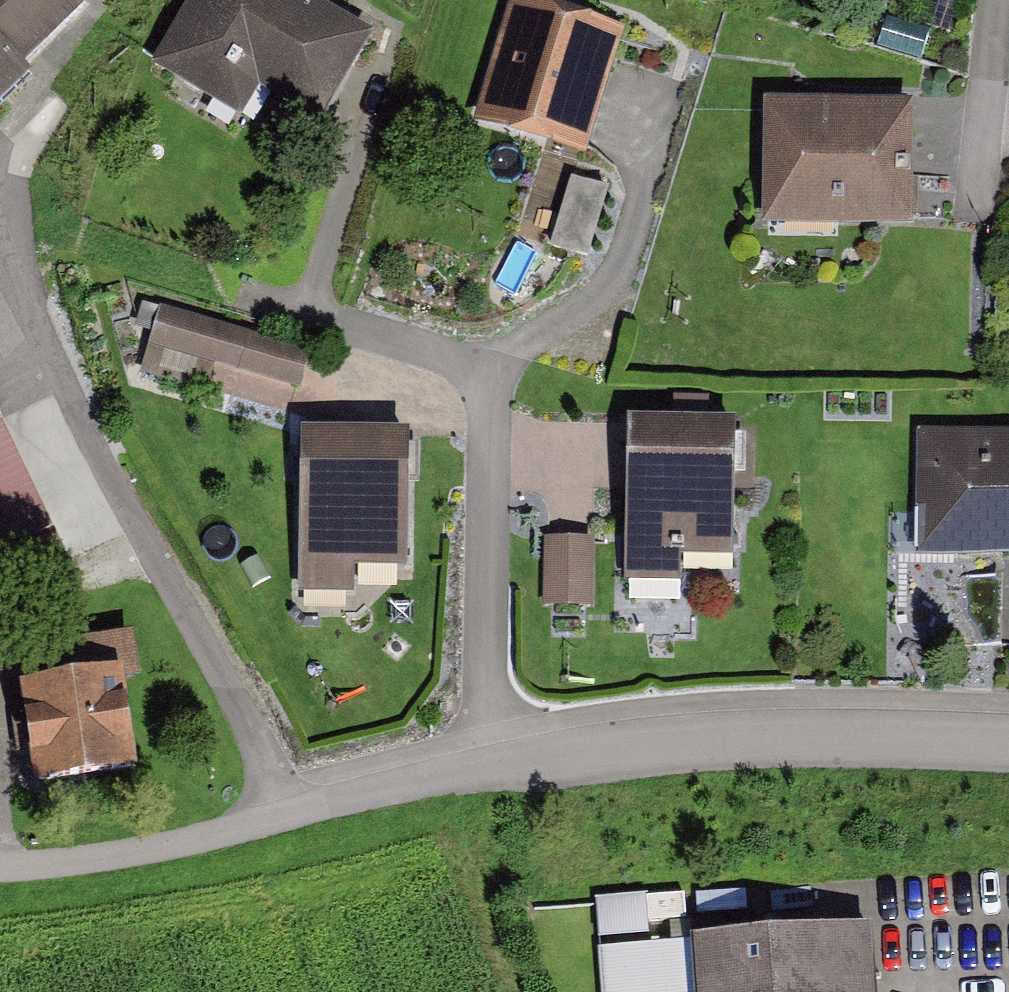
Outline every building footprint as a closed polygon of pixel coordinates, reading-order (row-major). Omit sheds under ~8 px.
[(81,0),(0,0),(0,96),(89,8),(81,0)] [(308,0),(195,0),(157,65),(247,118),(263,90),(322,124),(373,38),(308,0)] [(530,0),(507,0),(470,125),(585,159),(624,28),(530,0)] [(918,105),(764,105),(764,217),(918,217),(918,105)] [(571,178),(550,248),(587,260),(609,189),(571,178)] [(307,349),(163,309),(145,373),(212,391),(218,370),(295,391),(307,349)] [(2,572),(58,548),(0,415),(0,566),(2,572)] [(738,425),(630,425),(630,572),(688,572),(688,543),(738,543),(738,425)] [(915,558),(1008,560),(1008,432),(917,431),(915,558)] [(403,440),(306,439),(304,589),(349,589),(350,566),(401,567),(403,440)] [(598,541),(548,540),(547,607),(596,608),(598,541)] [(116,689),(27,702),(40,789),(129,776),(116,689)] [(683,941),(688,991),(883,991),(879,926),(683,941)] [(604,948),(608,991),(688,991),(683,941),(604,948)]
